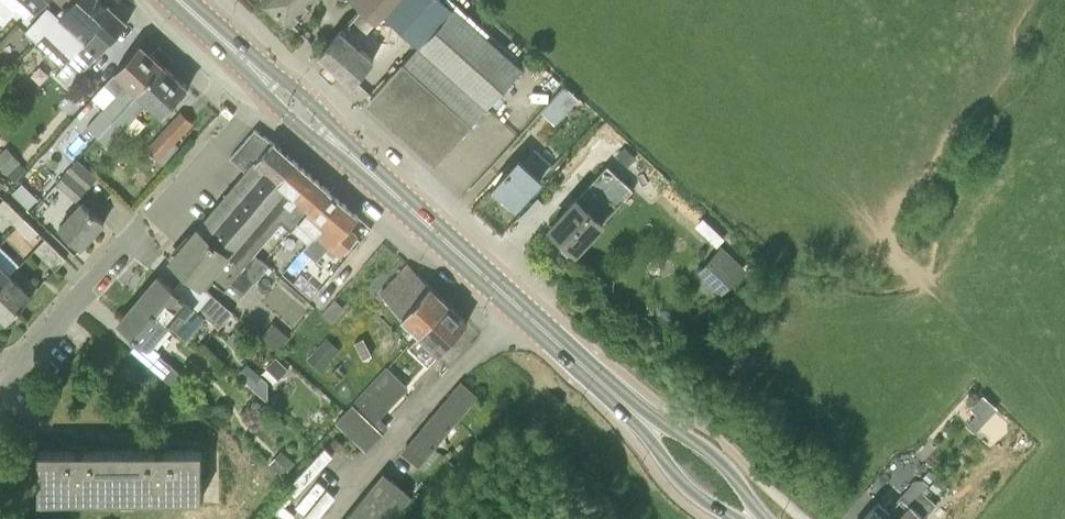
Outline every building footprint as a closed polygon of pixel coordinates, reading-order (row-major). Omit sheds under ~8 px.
[(28,20),(46,0),(6,0),(28,20)] [(48,31),(73,55),(114,9),(110,6),(106,3),(106,2),(103,0),(75,0),(48,31)] [(292,25),(315,0),(265,0),(292,25)] [(359,10),(375,24),(398,0),(355,0),(361,7),(359,10)] [(386,15),(415,41),(368,96),(440,157),(522,69),(447,0),(399,0),(386,15)] [(68,61),(82,74),(128,22),(114,9),(73,55),(48,31),(38,42),(64,65),(68,61)] [(359,10),(359,9),(322,52),(351,83),(374,59),(357,45),(375,24),(359,10)] [(145,43),(142,41),(115,72),(128,84),(124,86),(87,126),(98,136),(164,64),(147,48),(145,50),(142,46),(145,43)] [(164,64),(98,136),(108,146),(146,105),(144,104),(147,101),(162,114),(178,97),(179,98),(189,86),(177,75),(176,75),(164,64)] [(579,97),(565,86),(543,111),(556,123),(579,97)] [(181,112),(147,150),(159,162),(195,124),(181,112)] [(199,227),(198,228),(216,243),(292,157),(274,141),(273,142),(255,129),(230,157),(247,171),(245,173),(245,174),(200,227),(199,227)] [(519,149),(508,162),(493,179),(494,179),(496,178),(515,196),(514,197),(515,198),(529,181),(541,169),(552,157),(535,141),(524,153),(519,149)] [(0,159),(0,166),(8,175),(21,163),(9,150),(0,159)] [(292,157),(216,243),(232,257),(254,282),(255,283),(269,266),(255,253),(283,221),(292,228),(327,188),(292,157)] [(88,188),(97,177),(78,159),(68,170),(88,188)] [(577,250),(592,233),(632,188),(607,165),(551,226),(577,250)] [(77,199),(88,188),(68,170),(57,182),(77,199)] [(29,211),(40,200),(23,184),(13,195),(29,211)] [(327,188),(292,228),(308,244),(319,231),(318,230),(319,229),(327,220),(330,221),(344,205),(346,205),(327,188)] [(19,211),(4,198),(0,202),(0,209),(11,219),(19,211)] [(105,222),(81,201),(59,225),(82,246),(105,222)] [(359,216),(346,205),(344,205),(330,221),(327,220),(319,229),(320,230),(319,231),(308,244),(303,249),(302,247),(281,270),(293,281),(313,256),(318,259),(327,248),(336,254),(355,234),(348,227),(359,216)] [(17,226),(31,240),(39,232),(25,218),(17,226)] [(172,259),(189,273),(203,286),(212,276),(225,288),(230,283),(244,296),(255,283),(254,282),(232,257),(216,243),(198,228),(172,259)] [(51,243),(40,254),(56,269),(67,258),(51,243)] [(700,271),(723,292),(740,271),(717,252),(700,271)] [(11,273),(0,263),(0,284),(11,273)] [(11,273),(0,284),(0,314),(7,320),(33,294),(40,286),(18,266),(11,273)] [(450,303),(434,288),(418,273),(403,289),(391,302),(421,331),(450,303)] [(139,298),(170,323),(180,310),(186,316),(195,306),(159,275),(139,298)] [(281,282),(266,299),(288,318),(303,301),(281,282)] [(346,307),(335,297),(322,312),(333,322),(346,307)] [(170,323),(139,298),(119,322),(140,339),(131,350),(148,364),(179,389),(188,379),(160,354),(162,352),(153,343),(170,323)] [(428,363),(436,354),(448,366),(480,332),(468,321),(450,303),(421,331),(420,331),(408,344),(428,363)] [(273,322),(262,336),(279,351),(290,336),(273,322)] [(326,336),(307,357),(321,371),(340,349),(326,336)] [(253,387),(263,375),(247,362),(238,373),(253,387)] [(388,368),(338,421),(350,432),(349,432),(354,437),(354,436),(367,448),(381,432),(372,423),(407,387),(388,368)] [(270,384),(263,379),(254,390),(271,404),(270,384)] [(432,416),(447,429),(476,395),(461,382),(432,416)] [(972,407),(977,412),(967,423),(976,431),(997,408),(983,395),(972,407)] [(447,429),(432,416),(404,451),(426,469),(441,452),(433,445),(447,429)] [(346,444),(337,436),(331,442),(339,450),(346,444)] [(39,451),(39,480),(39,499),(201,498),(202,472),(202,450),(39,451)] [(296,464),(283,453),(271,466),(284,477),(296,464)] [(413,494),(384,469),(344,518),(393,518),(413,494)] [(924,480),(928,484),(935,476),(928,470),(921,478),(924,480)] [(864,518),(863,518),(898,518),(911,505),(923,491),(927,486),(928,484),(924,480),(920,484),(915,480),(887,511),(878,502),(873,507),(864,518)] [(928,495),(923,491),(911,505),(898,518),(922,518),(923,517),(924,518),(937,504),(928,495)]
